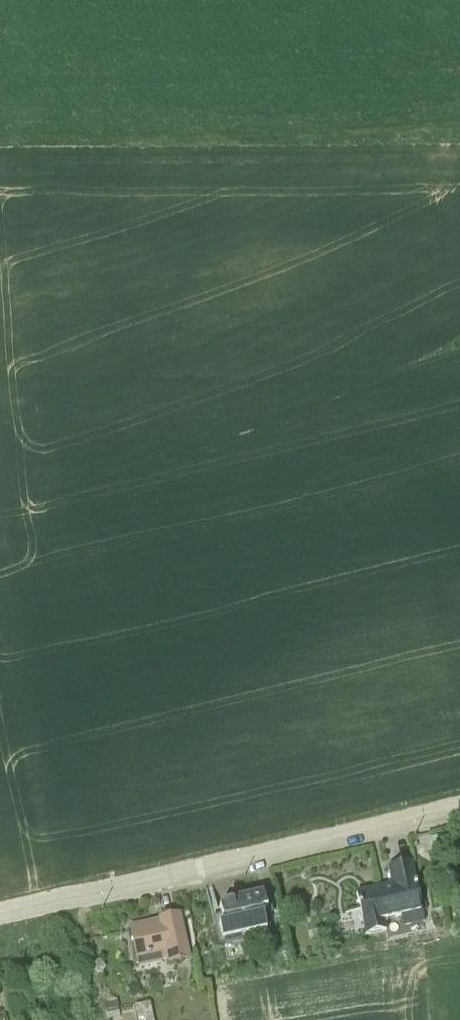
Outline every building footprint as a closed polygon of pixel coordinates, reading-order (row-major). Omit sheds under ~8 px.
[(392,878),(356,887),(365,928),(387,923),(385,913),(400,910),(403,921),(425,915),(423,904),(426,903),(424,891),(420,892),(411,855),(388,860),(392,878)] [(212,878),(219,909),(222,908),(219,899),(238,894),(237,890),(238,889),(234,873),(212,878)] [(267,902),(263,884),(238,889),(237,890),(238,894),(219,899),(222,908),(224,917),(214,919),(219,938),(249,931),(248,926),(266,922),(262,904),(267,902)] [(189,952),(178,908),(161,912),(161,914),(131,921),(140,960),(162,955),(161,953),(168,952),(169,957),(189,952)] [(212,910),(214,919),(224,917),(222,908),(219,909),(212,910)] [(116,991),(104,994),(107,1011),(120,1008),(116,991)] [(140,1019),(156,1019),(150,993),(135,997),(140,1019)]
